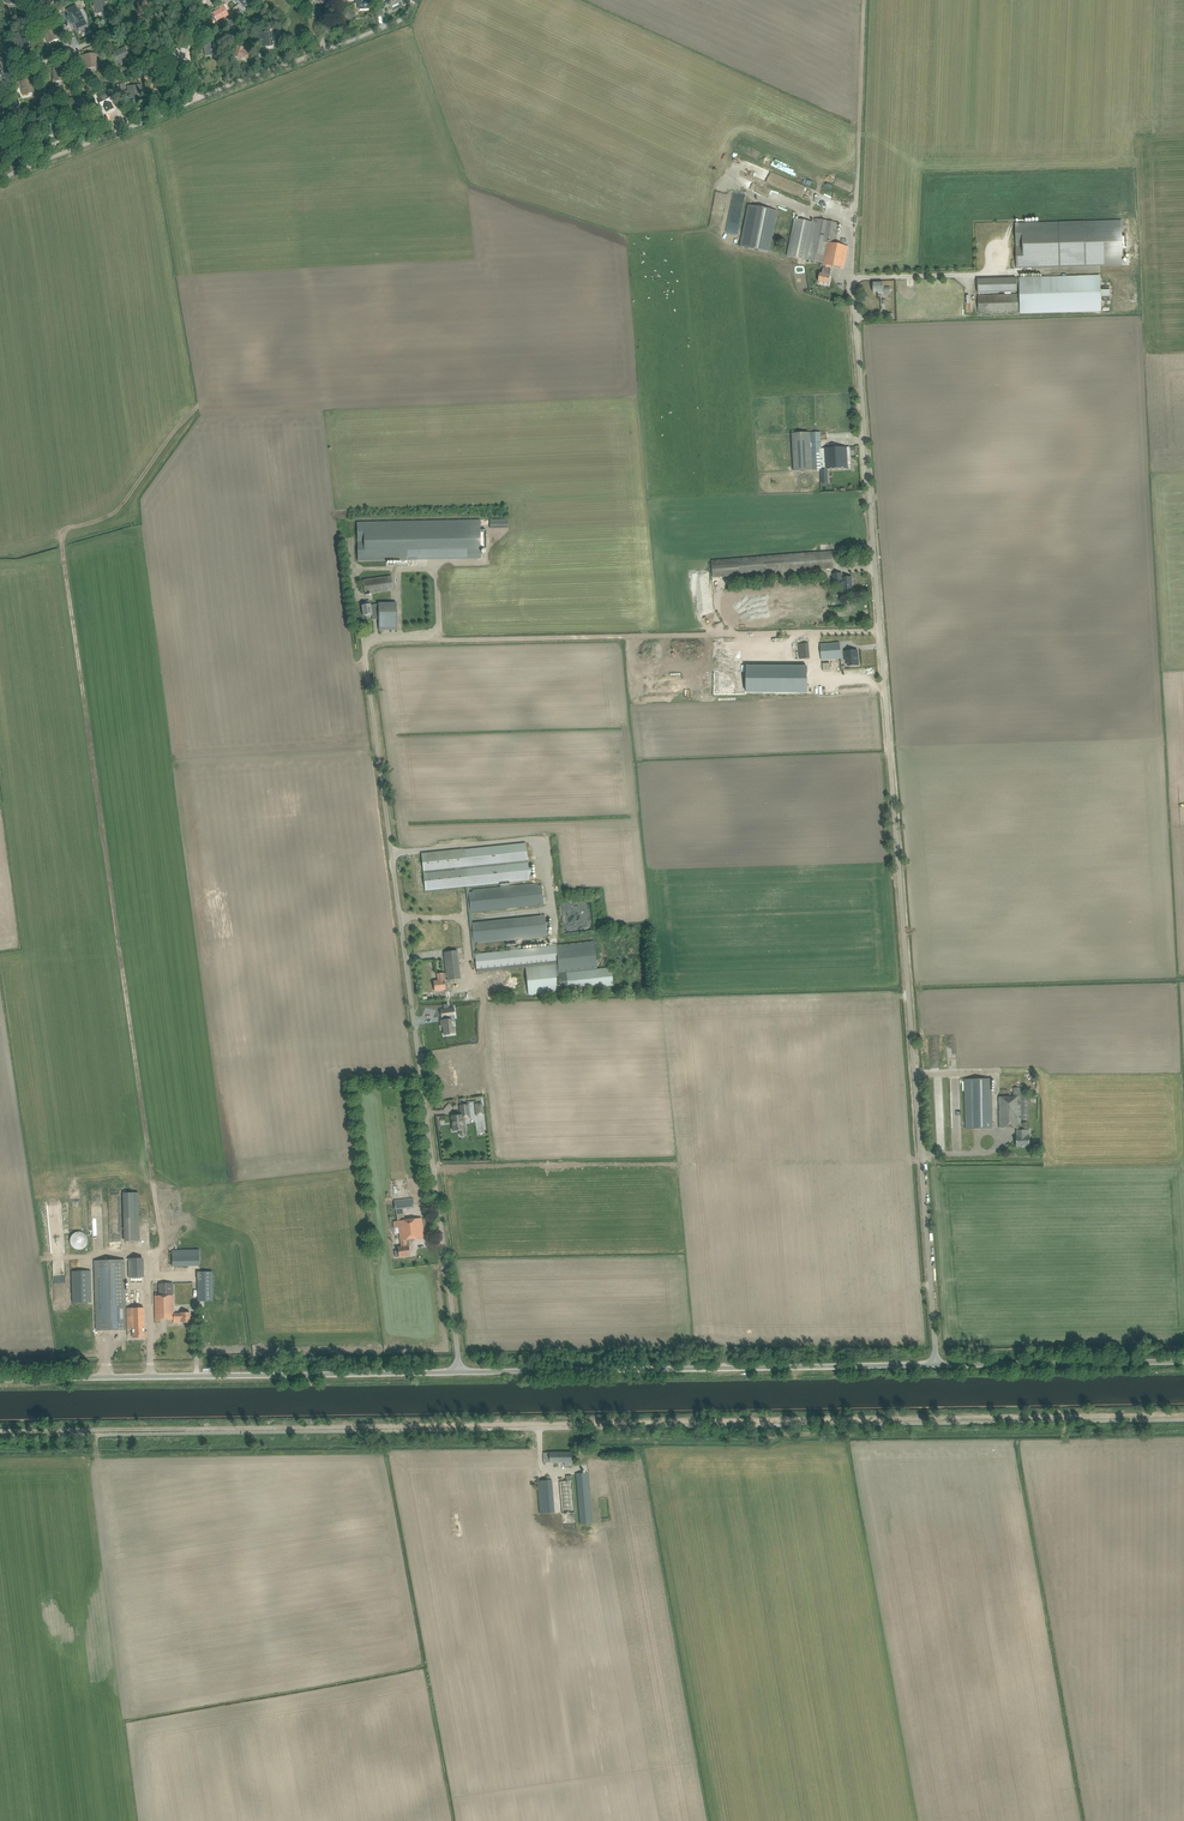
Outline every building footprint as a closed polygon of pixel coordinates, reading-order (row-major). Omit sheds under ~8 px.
[(97,13),(106,10),(104,2),(107,1),(106,0),(97,0),(94,1),(97,13)] [(359,8),(369,8),(369,0),(356,0),(356,2),(359,2),(359,8)] [(217,11),(213,13),(217,21),(216,21),(217,24),(226,19),(224,17),(228,15),(222,5),(215,8),(217,11)] [(63,13),(63,14),(68,12),(68,10),(70,9),(69,6),(66,8),(65,6),(59,8),(61,13),(63,13)] [(71,15),(68,16),(69,18),(70,20),(72,19),(76,26),(85,22),(83,16),(80,11),(78,12),(76,8),(69,11),(71,15)] [(345,16),(344,16),(351,20),(351,19),(352,20),(355,13),(348,9),(344,15),(345,16)] [(34,19),(37,25),(43,22),(41,18),(40,19),(40,17),(34,19)] [(55,34),(57,33),(55,29),(53,30),(51,27),(40,32),(42,36),(45,34),(48,42),(57,37),(55,34)] [(14,39),(16,39),(19,47),(28,44),(27,38),(25,32),(13,35),(14,39)] [(271,32),(259,34),(260,38),(257,38),(257,44),(261,43),(261,46),(272,45),(271,32)] [(204,46),(206,55),(216,53),(214,41),(201,43),(202,47),(204,46)] [(234,56),(240,58),(241,55),(245,56),(245,57),(246,57),(248,57),(250,52),(243,49),(244,48),(238,46),(234,56)] [(113,54),(116,59),(118,65),(121,63),(120,61),(128,57),(124,49),(113,54)] [(85,59),(86,68),(97,66),(96,60),(95,54),(82,56),(82,60),(85,59)] [(53,72),(53,74),(53,80),(63,79),(63,73),(62,67),(49,68),(50,72),(53,72)] [(22,91),(22,93),(23,93),(23,94),(33,91),(32,87),(35,86),(34,82),(31,82),(30,79),(18,82),(19,88),(22,87),(23,91),(22,91)] [(69,80),(70,84),(73,84),(74,91),(78,90),(78,87),(77,87),(77,83),(76,83),(75,79),(69,80)] [(138,89),(141,89),(141,87),(141,85),(128,87),(129,93),(130,99),(140,98),(138,89)] [(100,100),(98,100),(101,106),(105,105),(106,108),(106,109),(107,109),(108,111),(113,108),(110,103),(116,100),(113,94),(109,96),(107,92),(98,96),(100,100)] [(72,112),(73,113),(74,115),(75,115),(77,118),(87,114),(84,109),(84,107),(72,112)] [(46,126),(48,129),(50,135),(59,131),(57,125),(55,122),(46,126)] [(17,131),(17,132),(18,134),(19,134),(20,137),(31,134),(29,128),(28,127),(17,131)] [(734,181),(742,185),(745,179),(737,175),(734,181)] [(768,252),(776,210),(748,205),(740,247),(768,252)] [(794,218),(787,256),(795,257),(823,263),(823,265),(820,264),(820,268),(822,268),(823,268),(822,274),(820,273),(819,276),(818,282),(828,284),(830,275),(826,275),(828,269),(830,270),(831,266),(844,269),(844,267),(848,246),(842,245),(835,244),(839,223),(815,218),(814,222),(794,218)] [(1039,222),(1015,223),(1017,268),(1123,265),(1122,247),(1126,247),(1126,236),(1126,235),(1122,235),(1122,220),(1039,222)] [(1019,280),(1016,280),(1016,279),(977,280),(978,293),(1017,292),(1017,294),(978,295),(979,314),(1018,313),(1020,312),(1020,314),(1101,311),(1101,296),(1109,296),(1109,290),(1100,290),(1100,274),(1019,277),(1019,280)] [(877,293),(885,293),(890,293),(890,287),(883,288),(883,283),(873,283),(873,292),(877,292),(877,293)] [(794,471),(812,470),(820,470),(820,469),(822,469),(822,483),(829,483),(828,469),(836,469),(848,468),(848,469),(849,469),(849,468),(851,468),(850,447),(844,447),(823,448),(821,449),(820,432),(792,433),(794,471)] [(507,528),(507,519),(489,518),(489,527),(507,528)] [(480,520),(357,522),(358,561),(481,559),(481,548),(487,548),(486,530),(480,530),(480,520)] [(837,551),(712,561),(713,578),(832,568),(832,557),(838,557),(837,551)] [(842,573),(836,574),(833,574),(834,583),(842,582),(843,591),(853,591),(852,577),(842,578),(842,573)] [(391,575),(363,580),(365,594),(394,590),(391,575)] [(363,602),(364,605),(362,605),(363,616),(372,614),(371,611),(378,610),(379,630),(397,630),(397,603),(377,603),(377,604),(371,605),(371,604),(370,601),(363,602)] [(808,643),(799,644),(799,650),(800,659),(809,658),(809,649),(808,643)] [(840,643),(820,644),(821,654),(822,660),(841,658),(840,654),(840,643)] [(857,650),(845,651),(846,661),(848,661),(848,666),(858,665),(857,650)] [(806,667),(746,667),(746,693),(806,693),(806,667)] [(462,849),(421,854),(425,890),(500,883),(509,882),(530,880),(529,875),(532,874),(531,868),(528,868),(526,843),(462,850),(462,849)] [(473,893),(469,893),(471,912),(477,911),(544,904),(542,885),(538,886),(538,883),(510,886),(509,882),(500,883),(500,887),(472,890),(473,893)] [(473,923),(472,923),(474,942),(478,941),(478,944),(506,941),(507,946),(516,945),(516,940),(547,936),(547,934),(546,928),(548,928),(548,923),(545,923),(545,915),(481,922),(475,923),(475,922),(473,922),(473,923)] [(511,950),(475,954),(477,970),(477,973),(526,968),(529,995),(561,991),(613,986),(611,968),(597,970),(594,941),(556,945),(547,946),(518,949),(517,947),(515,947),(515,946),(511,947),(511,950)] [(438,981),(434,981),(435,991),(446,990),(445,980),(447,980),(447,981),(461,979),(458,951),(444,952),(446,973),(444,973),(443,973),(437,974),(438,981)] [(450,1018),(437,1020),(438,1026),(440,1026),(441,1034),(453,1033),(452,1026),(451,1026),(450,1018)] [(991,1079),(965,1079),(966,1129),(992,1128),(991,1079)] [(1013,1096),(1005,1097),(999,1097),(999,1128),(1017,1128),(1017,1130),(1019,1130),(1019,1136),(1016,1136),(1016,1146),(1030,1146),(1029,1136),(1028,1136),(1028,1130),(1029,1128),(1029,1121),(1031,1121),(1030,1116),(1029,1116),(1028,1091),(1020,1091),(1020,1087),(1013,1088),(1013,1096)] [(475,1103),(476,1117),(483,1116),(482,1102),(475,1103)] [(466,1133),(464,1116),(469,1115),(468,1105),(460,1106),(461,1115),(451,1116),(453,1131),(459,1130),(459,1133),(460,1135),(461,1136),(463,1136),(464,1136),(466,1134),(466,1133)] [(139,1192),(123,1193),(123,1217),(124,1241),(140,1241),(139,1217),(139,1192)] [(413,1198),(393,1201),(394,1210),(396,1209),(398,1221),(394,1221),(394,1228),(398,1228),(400,1247),(398,1247),(398,1251),(394,1251),(394,1257),(399,1257),(410,1255),(409,1244),(408,1240),(424,1237),(424,1236),(430,1235),(427,1218),(422,1219),(422,1218),(404,1220),(403,1209),(414,1207),(413,1198)] [(70,1239),(70,1241),(70,1243),(71,1245),(73,1247),(74,1248),(76,1249),(78,1250),(81,1250),(83,1249),(84,1248),(86,1246),(87,1244),(87,1243),(88,1241),(87,1238),(86,1236),(85,1234),(83,1233),(80,1232),(78,1232),(76,1232),(74,1233),(73,1234),(71,1236),(70,1237),(70,1239)] [(212,1249),(172,1250),(172,1267),(212,1266),(212,1249)] [(143,1258),(128,1258),(128,1277),(144,1277),(143,1258)] [(124,1260),(94,1261),(95,1302),(96,1330),(126,1329),(125,1301),(124,1260)] [(91,1271),(71,1272),(72,1303),(91,1302),(91,1271)] [(213,1271),(197,1271),(198,1301),(213,1301),(213,1271)] [(154,1294),(155,1314),(155,1320),(174,1319),(174,1323),(181,1323),(181,1322),(190,1322),(190,1312),(181,1313),(181,1314),(174,1314),(173,1283),(158,1283),(159,1294),(154,1294)] [(144,1308),(127,1308),(128,1329),(133,1329),(133,1338),(145,1337),(147,1337),(147,1331),(144,1331),(144,1329),(144,1308)] [(544,1462),(564,1462),(564,1466),(571,1466),(571,1452),(544,1452),(544,1462)] [(576,1474),(580,1524),(591,1523),(587,1473),(576,1474)] [(560,1482),(562,1514),(575,1513),(572,1475),(566,1476),(567,1481),(560,1482)] [(537,1481),(540,1513),(554,1512),(552,1480),(537,1481)]
